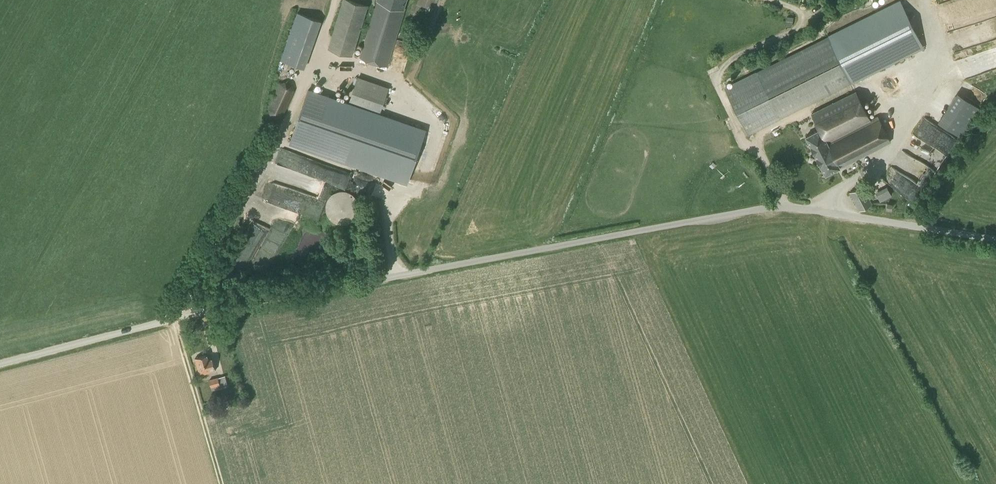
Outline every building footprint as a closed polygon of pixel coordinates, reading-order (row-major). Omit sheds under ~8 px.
[(349,0),(343,0),(328,44),(355,53),(369,7),(349,0)] [(367,38),(361,57),(387,65),(405,9),(403,8),(405,0),(378,0),(367,38)] [(725,89),(749,135),(922,47),(898,1),(725,89)] [(307,67),(322,18),(296,10),(281,59),(307,67)] [(986,27),(990,27),(988,19),(974,22),(978,39),(989,37),(986,27)] [(959,57),(960,62),(974,59),(973,54),(959,57)] [(359,77),(352,96),(382,107),(389,88),(359,77)] [(268,108),(270,115),(278,118),(284,115),(295,90),(279,83),(268,108)] [(426,131),(349,104),(322,94),(323,91),(315,89),(314,91),(310,90),(291,142),(408,184),(426,131)] [(846,133),(858,158),(891,141),(878,116),(871,120),(856,91),(812,114),(821,130),(807,137),(813,149),(846,133)] [(958,94),(940,121),(960,136),(979,108),(958,94)] [(826,174),(858,158),(846,133),(813,149),(826,174)] [(276,164),(331,180),(335,166),(280,151),(276,164)] [(883,181),(916,198),(923,183),(890,167),(883,181)] [(270,182),(265,200),(320,217),(325,198),(270,182)] [(877,190),(882,200),(893,194),(888,184),(877,190)] [(863,185),(850,192),(859,210),(872,204),(863,185)] [(326,204),(326,209),(327,212),(328,215),(329,218),(331,220),(334,221),(336,223),(339,224),(341,224),(344,224),(347,223),(350,222),(353,220),(355,218),(357,215),(358,212),(359,210),(359,207),(358,203),(357,200),(355,197),(353,195),(350,194),(348,192),(345,192),(343,191),(340,191),(338,192),(335,193),(333,194),(331,196),(329,199),(328,201),(326,204)] [(196,358),(200,375),(216,370),(213,359),(209,360),(207,355),(196,358)] [(209,380),(211,387),(215,386),(216,388),(227,385),(225,376),(209,380)]
